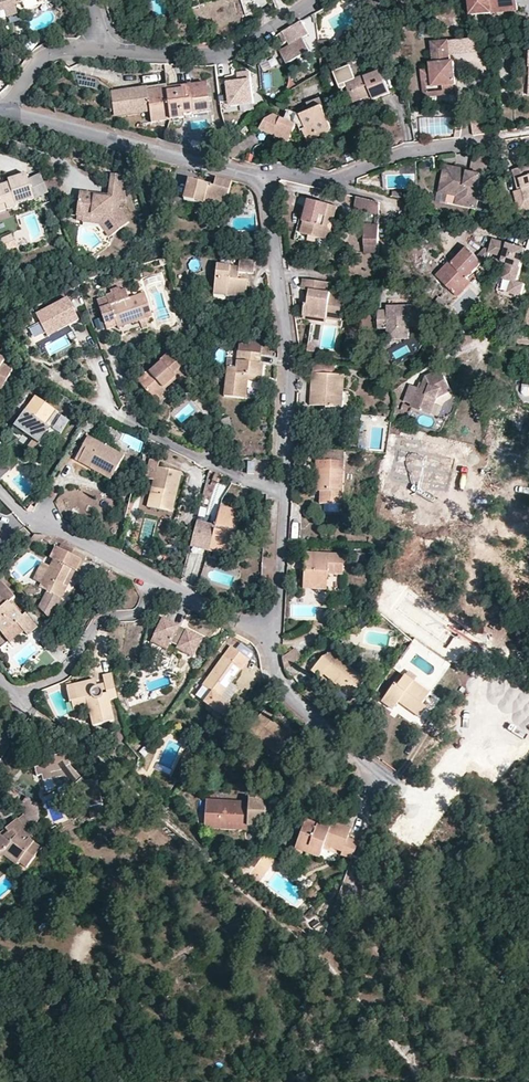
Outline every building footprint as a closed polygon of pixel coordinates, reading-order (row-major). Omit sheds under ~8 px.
[(514,0),(466,0),(469,15),(516,8),(514,0)] [(16,10),(14,2),(3,6),(6,13),(16,10)] [(275,32),(273,33),(279,42),(282,40),(285,44),(304,32),(296,19),(289,24),(275,32)] [(478,44),(449,47),(450,58),(479,54),(478,44)] [(427,102),(458,98),(456,90),(459,89),(456,67),(451,67),(450,58),(449,47),(432,49),(435,69),(432,70),(432,76),(424,77),(427,102)] [(352,86),(359,83),(352,65),(332,74),(340,91),(352,86)] [(251,71),(237,73),(238,81),(227,83),(230,108),(255,105),(251,71)] [(397,95),(389,73),(373,80),(372,77),(359,83),(352,86),(359,106),(378,98),(380,103),(397,95)] [(167,92),(168,96),(200,92),(201,103),(208,102),(207,88),(167,92)] [(148,89),(137,90),(137,93),(122,94),(124,114),(149,111),(150,126),(169,124),(166,96),(168,96),(167,92),(167,90),(148,92),(148,89)] [(137,93),(137,90),(122,91),(111,92),(113,118),(149,115),(149,111),(124,114),(122,94),(137,93)] [(166,96),(169,124),(183,122),(183,119),(210,116),(208,102),(201,103),(200,92),(168,96),(166,96)] [(301,136),(305,134),(309,132),(312,141),(331,132),(319,100),(307,105),(311,115),(302,120),(288,113),(284,125),(271,120),(263,126),(265,132),(273,136),(276,131),(291,137),(296,126),(300,128),(301,136)] [(309,132),(305,134),(310,147),(333,136),(331,132),(312,141),(309,132)] [(461,187),(459,205),(472,208),(477,177),(463,174),(464,171),(440,168),(437,188),(453,190),(454,186),(461,187)] [(528,202),(528,168),(514,171),(515,181),(520,180),(522,193),(524,202),(528,202)] [(28,184),(26,178),(7,183),(8,184),(9,189),(0,191),(0,190),(0,206),(3,205),(5,212),(34,203),(28,184)] [(112,190),(126,192),(127,180),(113,178),(112,190)] [(50,197),(42,180),(28,184),(34,203),(50,197)] [(213,188),(192,180),(183,200),(204,207),(207,200),(224,208),(232,186),(217,180),(213,188)] [(451,204),(459,205),(461,187),(454,186),(453,190),(437,188),(436,195),(453,199),(451,204)] [(125,204),(126,192),(112,190),(111,197),(96,196),(96,198),(96,199),(121,203),(125,204)] [(120,211),(121,203),(96,199),(96,198),(81,196),(78,218),(85,220),(92,222),(94,217),(101,220),(100,223),(111,239),(129,226),(120,211)] [(374,204),(352,198),(348,209),(375,216),(374,204)] [(329,228),(335,207),(317,201),(307,234),(329,242),(334,228),(329,228)] [(345,210),(335,207),(329,228),(334,228),(329,242),(334,245),(345,210)] [(92,222),(85,220),(84,223),(99,227),(108,241),(111,239),(100,223),(101,220),(94,217),(92,222)] [(376,249),(375,228),(362,228),(364,250),(376,249)] [(17,250),(12,237),(0,241),(0,243),(4,254),(17,250)] [(484,239),(481,250),(481,253),(495,257),(494,261),(499,263),(496,278),(505,280),(503,291),(516,295),(519,282),(511,280),(518,247),(484,239)] [(481,253),(481,250),(476,249),(466,255),(475,263),(480,257),(481,253)] [(445,265),(432,279),(431,279),(447,294),(475,263),(466,255),(463,251),(448,267),(445,265)] [(221,257),(219,288),(230,289),(230,295),(249,297),(250,275),(240,275),(242,267),(256,269),(258,260),(221,257)] [(460,279),(447,294),(455,302),(469,287),(460,279)] [(311,292),(310,299),(309,308),(304,307),(303,317),(326,319),(342,321),(345,293),(330,291),(331,283),(304,281),(303,291),(311,292)] [(97,300),(97,303),(108,299),(110,305),(129,298),(126,289),(121,291),(120,287),(110,290),(111,293),(106,295),(107,297),(97,300)] [(116,326),(117,328),(139,321),(141,330),(147,328),(146,324),(150,323),(148,319),(152,317),(145,294),(129,298),(110,305),(108,299),(97,303),(106,329),(116,326)] [(78,323),(68,302),(36,316),(46,338),(78,323)] [(387,313),(378,314),(378,330),(388,329),(388,342),(408,339),(408,328),(420,327),(420,307),(387,309),(387,313)] [(344,328),(337,328),(335,350),(321,349),(322,327),(311,326),(309,353),(342,356),(344,328)] [(248,376),(261,377),(262,365),(260,365),(261,354),(237,351),(236,368),(226,367),(223,397),(245,399),(247,382),(248,376)] [(162,384),(166,388),(176,380),(181,386),(191,378),(170,352),(135,380),(148,396),(162,384)] [(4,393),(14,376),(5,370),(8,365),(0,360),(0,391),(4,393)] [(315,365),(314,375),(334,377),(335,367),(315,365)] [(430,400),(435,402),(437,398),(453,390),(442,367),(425,375),(421,384),(410,380),(403,398),(409,402),(408,404),(425,411),(430,400)] [(339,393),(340,377),(334,377),(314,375),(312,393),(317,393),(316,406),(344,409),(345,394),(339,393)] [(151,400),(166,388),(162,384),(148,396),(151,400)] [(430,414),(435,402),(430,400),(425,411),(430,414)] [(42,425),(51,411),(35,401),(11,436),(18,440),(21,436),(39,448),(51,431),(48,429),(42,425)] [(57,415),(51,411),(42,425),(48,429),(57,415)] [(399,436),(398,444),(417,447),(418,439),(399,436)] [(300,438),(299,446),(310,447),(310,440),(300,438)] [(90,439),(85,448),(90,451),(81,466),(88,471),(91,465),(112,477),(123,459),(90,439)] [(428,484),(448,488),(455,455),(417,447),(398,444),(395,443),(388,477),(408,481),(411,465),(431,469),(428,484)] [(310,447),(299,446),(298,457),(312,458),(313,447),(310,447)] [(90,451),(85,448),(76,463),(81,466),(90,451)] [(350,451),(323,449),(322,462),(348,464),(350,451)] [(173,489),(179,491),(183,477),(158,470),(159,464),(151,462),(145,482),(155,484),(148,508),(172,515),(176,501),(171,499),(173,489)] [(345,509),(348,464),(322,462),(321,469),(326,470),(324,494),(324,507),(345,509)] [(109,483),(112,477),(91,465),(88,471),(109,483)] [(224,485),(229,478),(219,473),(216,480),(224,485)] [(176,501),(179,491),(173,489),(171,499),(176,501)] [(235,527),(240,528),(244,511),(223,507),(217,529),(209,528),(205,542),(213,545),(211,553),(226,557),(229,543),(236,544),(238,536),(233,534),(235,527)] [(229,543),(226,557),(233,558),(236,544),(229,543)] [(88,560),(61,546),(58,551),(54,548),(48,558),(52,561),(48,568),(41,582),(50,587),(47,591),(39,605),(51,617),(67,586),(61,583),(69,569),(80,575),(88,560)] [(308,555),(307,565),(315,566),(314,574),(307,575),(306,578),(311,593),(317,593),(330,583),(331,577),(347,578),(348,557),(308,555)] [(356,568),(362,570),(365,556),(358,555),(356,568)] [(50,587),(41,582),(48,568),(40,563),(30,582),(47,591),(50,587)] [(315,566),(307,565),(307,575),(314,574),(315,566)] [(69,569),(61,583),(67,586),(72,589),(80,575),(69,569)] [(329,594),(330,583),(317,593),(329,594)] [(12,601),(13,600),(0,586),(0,587),(0,636),(11,626),(18,633),(25,640),(37,629),(26,616),(23,619),(18,614),(16,616),(7,606),(12,601)] [(428,604),(409,590),(398,605),(444,638),(460,616),(433,597),(428,604)] [(26,616),(12,601),(7,606),(16,616),(18,614),(23,619),(26,616)] [(180,644),(179,647),(194,654),(203,636),(188,628),(186,632),(178,630),(180,624),(165,616),(156,633),(180,644)] [(186,632),(188,628),(180,624),(178,630),(186,632)] [(0,636),(0,639),(5,645),(18,633),(11,626),(0,636)] [(174,656),(179,647),(180,644),(156,633),(151,645),(174,656)] [(352,651),(347,647),(331,654),(319,668),(329,677),(331,674),(356,693),(371,674),(359,665),(349,656),(352,651)] [(246,660),(230,649),(204,687),(212,693),(208,700),(223,713),(230,702),(222,696),(246,660)] [(289,671),(306,659),(299,650),(286,659),(289,671)] [(396,705),(400,698),(407,688),(411,691),(405,702),(423,714),(430,703),(425,699),(433,687),(409,670),(400,683),(395,680),(384,697),(396,705)] [(117,695),(114,679),(102,682),(104,688),(97,690),(96,684),(90,685),(89,680),(69,684),(68,682),(65,681),(64,682),(64,686),(69,703),(88,698),(96,724),(113,718),(107,698),(117,695)] [(407,688),(400,698),(405,702),(411,691),(407,688)] [(260,736),(277,749),(289,760),(304,740),(295,733),(293,737),(274,720),(276,717),(265,708),(248,729),(259,738),(260,736)] [(350,730),(360,715),(356,713),(347,727),(350,730)] [(364,718),(360,715),(350,730),(354,733),(364,718)] [(230,747),(221,740),(216,747),(225,754),(230,747)] [(289,760),(277,749),(270,758),(284,768),(289,760)] [(42,780),(52,778),(51,773),(63,770),(65,775),(73,784),(70,786),(90,807),(104,802),(97,777),(83,780),(71,764),(67,751),(51,756),(52,762),(43,765),(34,767),(37,776),(40,775),(42,780)] [(51,773),(52,778),(65,775),(63,770),(51,773)] [(224,806),(230,792),(216,787),(210,801),(224,806)] [(269,809),(279,798),(268,789),(259,800),(257,798),(253,803),(230,792),(224,806),(222,813),(261,831),(269,809)] [(16,793),(8,802),(19,812),(30,825),(39,816),(33,803),(16,793)] [(29,833),(34,829),(30,825),(19,812),(12,818),(29,833)] [(12,818),(2,827),(6,831),(5,832),(2,835),(0,833),(0,848),(1,848),(16,859),(25,865),(38,847),(26,838),(29,833),(12,818)] [(341,857),(353,861),(360,843),(348,839),(351,831),(332,823),(330,827),(328,832),(320,829),(305,824),(296,851),(321,859),(323,851),(325,846),(342,852),(341,857)] [(328,832),(330,827),(322,824),(320,829),(328,832)] [(323,851),(341,857),(342,852),(325,846),(323,851)] [(16,859),(1,848),(0,848),(0,854),(1,854),(12,863),(16,859)] [(281,857),(271,848),(266,856),(274,864),(281,857)] [(262,852),(254,861),(259,865),(266,856),(262,852)] [(259,865),(255,870),(264,877),(274,864),(266,856),(259,865)] [(243,865),(252,874),(255,870),(259,865),(254,861),(249,857),(243,865)]
